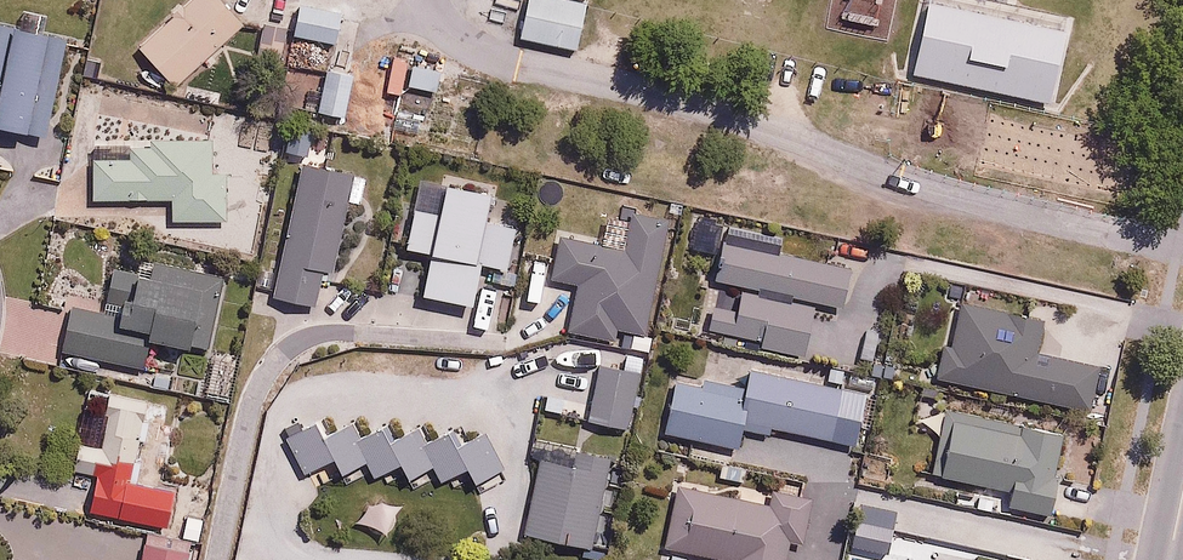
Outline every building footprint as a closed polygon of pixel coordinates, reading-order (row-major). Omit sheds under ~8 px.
[(238,26),(213,0),(186,0),(127,53),(164,93),(238,26)] [(520,0),(519,0),(508,43),(564,57),(574,13),(520,0)] [(331,21),(288,11),(281,43),(323,53),(331,21)] [(69,35),(0,18),(0,127),(43,138),(69,35)] [(444,61),(412,62),(412,87),(445,86),(444,61)] [(345,82),(318,76),(308,116),(335,123),(345,82)] [(92,138),(94,199),(170,197),(170,219),(225,217),(224,168),(216,168),(215,134),(92,138)] [(331,270),(350,175),(302,165),(275,298),(313,306),(321,268),(331,270)] [(395,244),(433,252),(425,297),(473,304),(480,261),(504,265),(511,225),(487,221),(491,197),(443,189),(439,214),(402,208),(395,244)] [(577,286),(569,330),(616,338),(617,327),(645,332),(665,216),(632,211),(626,249),(561,238),(553,282),(577,286)] [(847,308),(855,268),(781,252),(786,230),(732,219),(719,281),(847,308)] [(202,356),(215,289),(118,270),(106,329),(51,319),(46,347),(41,370),(126,386),(135,343),(202,356)] [(498,280),(484,278),(477,324),(491,326),(498,280)] [(816,308),(743,291),(739,309),(713,303),(708,326),(763,339),(761,344),(805,355),(816,308)] [(950,344),(943,377),(1090,411),(1101,365),(1040,351),(1048,316),(953,294),(942,343),(950,344)] [(638,374),(602,365),(589,417),(625,426),(638,374)] [(678,380),(665,434),(738,451),(744,428),(768,434),(770,426),(858,447),(870,394),(754,367),(747,396),(678,380)] [(99,473),(93,510),(131,515),(139,458),(133,457),(136,438),(145,439),(148,419),(137,418),(138,410),(144,411),(146,398),(123,394),(121,409),(108,407),(103,441),(78,438),(74,469),(99,473)] [(1055,476),(1066,429),(947,401),(930,473),(1013,492),(1010,506),(1051,515),(1059,477),(1055,476)] [(315,416),(286,431),(306,470),(333,456),(342,472),(365,460),(374,477),(400,463),(408,477),(430,466),(438,482),(465,467),(473,482),(502,466),(483,430),(459,443),(452,429),(423,444),(414,428),(391,441),(384,427),(357,441),(348,424),(325,437),(315,416)] [(577,554),(594,463),(529,451),(512,542),(577,554)] [(814,495),(777,486),(772,507),(676,483),(661,543),(731,559),(788,559),(792,542),(801,545),(814,495)] [(149,536),(143,559),(188,559),(192,547),(149,536)]
